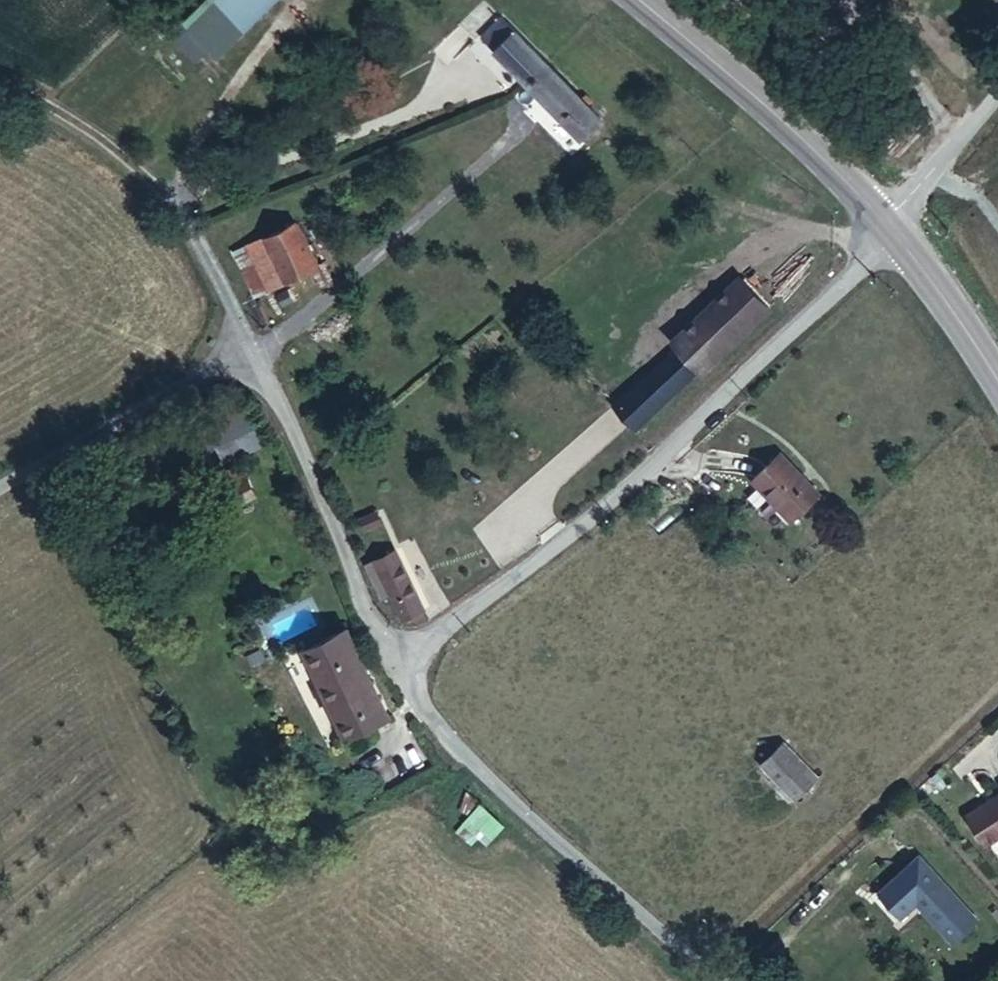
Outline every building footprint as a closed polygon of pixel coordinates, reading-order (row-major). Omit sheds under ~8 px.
[(187,26),(212,52),(264,0),(212,0),(187,26)] [(491,53),(534,96),(553,73),(512,31),(491,53)] [(553,73),(534,96),(578,140),(598,120),(586,106),(590,103),(580,91),(574,95),(553,73)] [(263,242),(236,257),(259,303),(287,288),(263,242)] [(687,345),(612,407),(644,444),(657,435),(651,424),(784,313),(754,280),(683,338),(687,345)] [(260,457),(261,427),(203,426),(202,457),(260,457)] [(818,508),(778,463),(748,490),(786,535),(818,508)] [(388,562),(403,594),(409,606),(429,592),(409,551),(388,562)] [(393,599),(403,594),(388,562),(374,569),(393,599)] [(429,592),(409,606),(416,622),(438,610),(429,592)] [(355,635),(314,655),(361,741),(401,719),(355,635)] [(783,744),(773,754),(809,791),(820,780),(783,744)] [(809,791),(773,754),(761,764),(798,803),(809,791)] [(970,810),(988,844),(997,838),(997,795),(970,810)] [(478,803),(457,830),(485,851),(505,824),(478,803)] [(920,851),(874,887),(896,917),(915,902),(949,942),(977,922),(920,851)]
